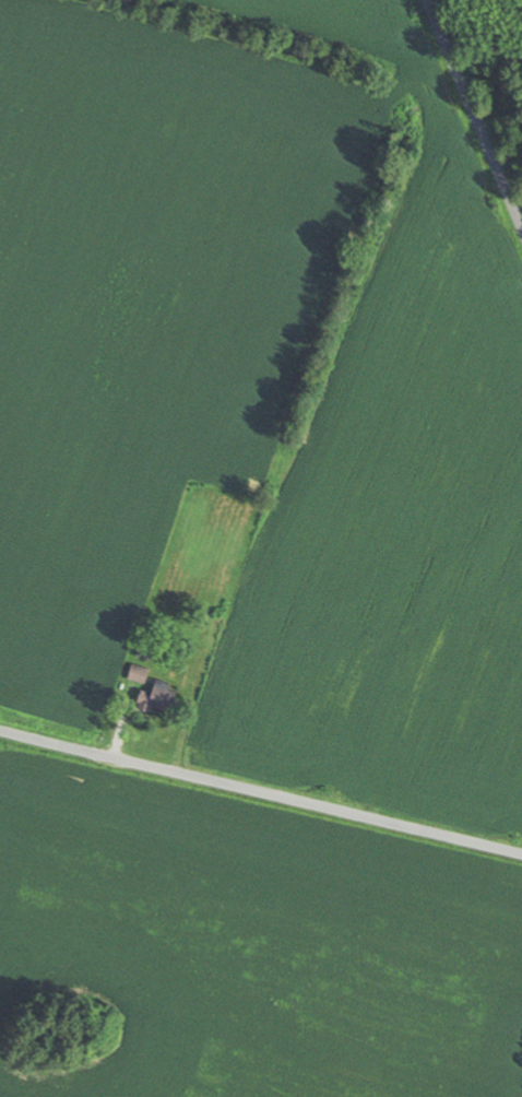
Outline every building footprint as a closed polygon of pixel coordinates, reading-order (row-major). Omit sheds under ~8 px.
[(153,669),(133,665),(129,689),(139,691),(136,706),(176,713),(181,686),(151,680),(153,669)]
